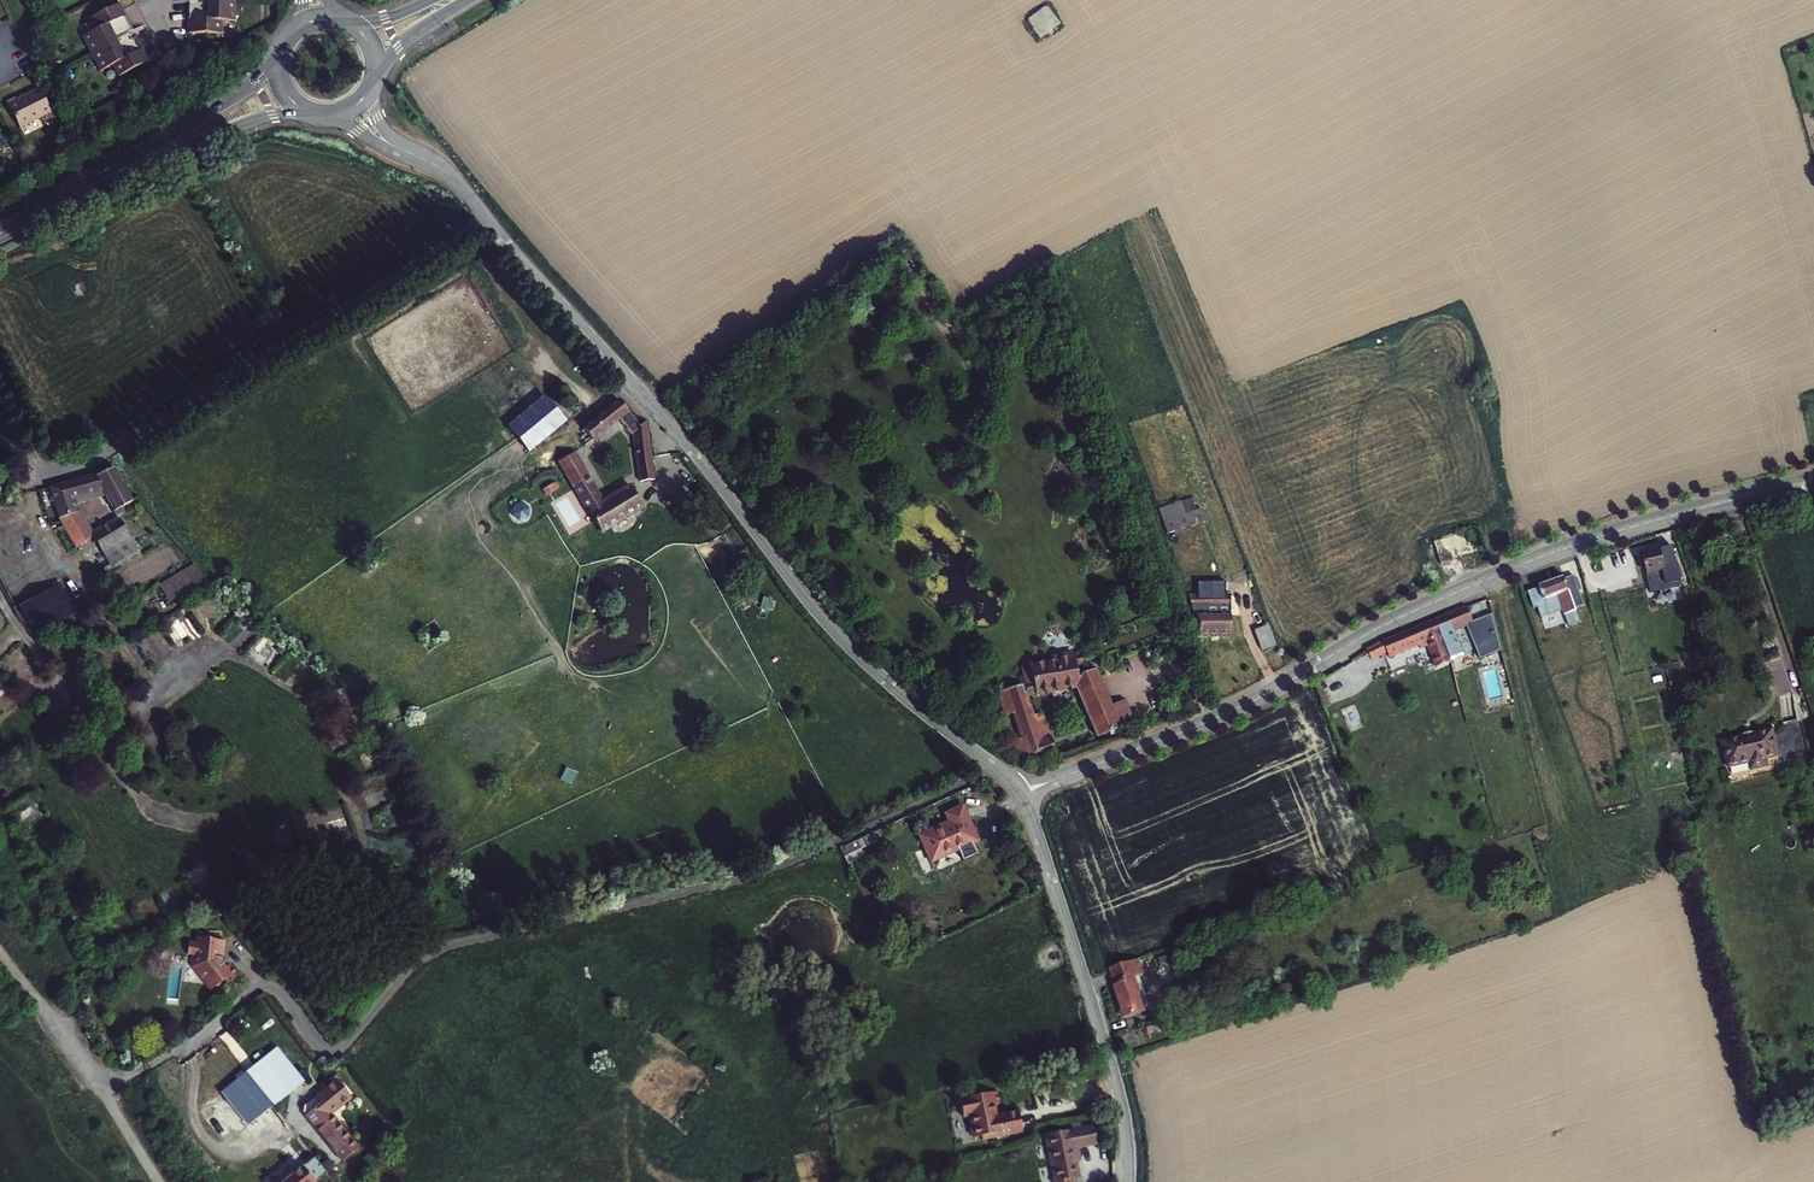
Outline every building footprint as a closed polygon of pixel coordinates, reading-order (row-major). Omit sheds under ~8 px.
[(187,1),(187,5),(187,22),(192,22),(191,33),(221,33),(221,21),(234,21),(234,1),(234,0),(187,0),(187,1)] [(1047,4),(1025,19),(1040,40),(1061,23),(1047,4)] [(82,36),(90,53),(99,70),(111,64),(117,75),(143,63),(138,52),(141,50),(134,36),(131,32),(130,29),(122,14),(120,15),(114,5),(88,18),(94,30),(82,36)] [(138,52),(143,63),(146,61),(142,53),(141,50),(138,52)] [(19,127),(51,111),(39,87),(16,99),(16,97),(7,102),(19,127)] [(544,396),(508,425),(515,434),(551,405),(544,396)] [(640,480),(655,478),(646,420),(640,425),(619,399),(583,427),(591,438),(619,417),(631,432),(633,432),(636,458),(633,458),(636,477),(639,476),(640,480)] [(565,421),(551,405),(515,434),(529,450),(565,421)] [(630,485),(602,501),(573,453),(559,460),(582,498),(595,520),(602,531),(643,506),(630,485)] [(97,476),(84,480),(91,493),(101,490),(117,517),(119,516),(124,513),(121,508),(131,502),(113,469),(97,476)] [(84,480),(75,482),(82,495),(91,493),(84,480)] [(75,482),(50,489),(60,519),(58,519),(63,526),(66,532),(75,547),(88,539),(75,514),(79,513),(74,498),(82,495),(75,482)] [(595,520),(582,498),(576,502),(590,524),(595,520)] [(512,508),(516,520),(530,515),(525,503),(512,508)] [(1206,521),(1203,509),(1164,522),(1167,534),(1206,521)] [(75,514),(88,539),(92,536),(95,535),(82,512),(79,513),(75,514)] [(140,553),(121,519),(95,535),(92,536),(106,560),(111,570),(140,553)] [(66,532),(63,526),(57,529),(61,535),(66,532)] [(1456,541),(1436,549),(1440,562),(1471,549),(1469,542),(1458,546),(1456,541)] [(1672,547),(1660,550),(1669,588),(1681,585),(1672,547)] [(1440,562),(1446,578),(1451,577),(1478,566),(1471,549),(1440,562)] [(1669,588),(1660,550),(1642,555),(1650,589),(1665,585),(1666,589),(1669,588)] [(168,602),(205,580),(195,564),(159,586),(168,602)] [(1539,586),(1539,588),(1528,592),(1538,620),(1550,616),(1548,611),(1556,608),(1557,611),(1563,609),(1565,616),(1567,615),(1568,619),(1573,617),(1572,613),(1576,612),(1575,609),(1584,606),(1573,576),(1565,579),(1564,578),(1539,586)] [(60,584),(18,606),(35,635),(76,613),(60,584)] [(1230,585),(1197,584),(1197,597),(1189,597),(1190,605),(1194,615),(1199,616),(1199,636),(1230,636),(1230,585)] [(1685,590),(1678,592),(1682,609),(1689,607),(1685,590)] [(192,605),(200,621),(216,612),(208,596),(192,605)] [(1434,620),(1440,635),(1451,662),(1465,656),(1453,630),(1466,625),(1472,622),(1466,607),(1434,620)] [(170,625),(178,640),(196,631),(188,615),(170,625)] [(1472,622),(1466,625),(1481,659),(1501,651),(1492,615),(1472,623),(1472,622)] [(1390,658),(1426,643),(1436,668),(1451,662),(1440,635),(1434,620),(1388,639),(1382,642),(1388,653),(1390,658)] [(1274,639),(1269,626),(1255,631),(1260,644),(1274,639)] [(1388,653),(1382,642),(1367,650),(1373,662),(1388,653)] [(1022,739),(1008,743),(1014,761),(1029,757),(1030,762),(1055,752),(1050,738),(1042,741),(1034,715),(1033,716),(1027,695),(1036,692),(1076,685),(1098,736),(1134,721),(1125,701),(1112,706),(1096,670),(1085,675),(1082,660),(1075,662),(1074,658),(1030,666),(1030,667),(1023,668),(1026,684),(998,692),(1006,716),(1014,714),(1022,739)] [(335,694),(342,711),(353,706),(346,690),(335,694)] [(342,711),(335,694),(329,696),(334,706),(337,713),(342,711)] [(174,695),(165,702),(172,713),(182,706),(174,695)] [(1050,738),(1042,713),(1034,715),(1042,741),(1050,738)] [(1798,739),(1796,721),(1783,722),(1784,740),(1798,739)] [(1780,728),(1759,733),(1760,736),(1753,738),(1752,735),(1730,740),(1736,766),(1748,763),(1750,770),(1767,766),(1765,759),(1786,754),(1780,728)] [(561,780),(572,784),(577,772),(565,768),(561,780)] [(12,809),(20,823),(35,814),(27,800),(12,809)] [(981,812),(978,806),(972,809),(975,815),(981,812)] [(326,821),(330,837),(348,833),(344,817),(326,821)] [(958,840),(928,854),(940,880),(981,861),(976,848),(980,846),(971,825),(954,832),(958,840)] [(857,839),(840,848),(848,864),(865,855),(857,839)] [(896,855),(892,846),(882,850),(886,859),(896,855)] [(987,859),(980,846),(976,848),(981,861),(987,859)] [(848,866),(853,875),(870,867),(866,858),(848,866)] [(206,867),(187,876),(198,898),(217,888),(206,867)] [(870,867),(853,875),(857,883),(874,875),(870,867)] [(187,955),(192,955),(197,956),(196,964),(199,968),(197,970),(203,977),(206,977),(206,980),(212,988),(221,981),(224,985),(238,974),(231,965),(227,965),(224,967),(222,963),(224,962),(223,957),(226,940),(219,939),(220,933),(208,932),(208,935),(198,933),(196,943),(189,942),(187,955)] [(197,956),(192,955),(191,966),(210,990),(212,988),(206,980),(206,977),(203,977),(197,970),(199,968),(196,964),(197,956)] [(1137,963),(1109,971),(1113,984),(1112,984),(1116,996),(1114,996),(1118,1008),(1120,1007),(1123,1018),(1144,1011),(1135,984),(1143,981),(1137,963)] [(1163,1019),(1149,1023),(1152,1031),(1166,1027),(1163,1019)] [(277,1048),(247,1072),(198,1110),(225,1145),(274,1106),(304,1082),(277,1048)] [(300,1109),(306,1117),(343,1161),(358,1149),(348,1137),(353,1133),(344,1121),(339,1125),(330,1114),(350,1097),(341,1086),(345,1083),(337,1073),(328,1080),(331,1084),(316,1096),(300,1109)] [(998,1091),(960,1100),(964,1117),(970,1116),(973,1127),(970,1130),(972,1136),(976,1138),(982,1136),(983,1140),(1023,1131),(1019,1111),(1003,1114),(1001,1117),(1002,1119),(999,1119),(998,1115),(997,1111),(995,1111),(994,1105),(996,1105),(1001,1104),(998,1091)] [(1093,1126),(1046,1135),(1055,1181),(1078,1178),(1074,1157),(1079,1156),(1077,1146),(1097,1142),(1093,1126)] [(285,1181),(317,1181),(326,1174),(314,1159),(285,1181)]
